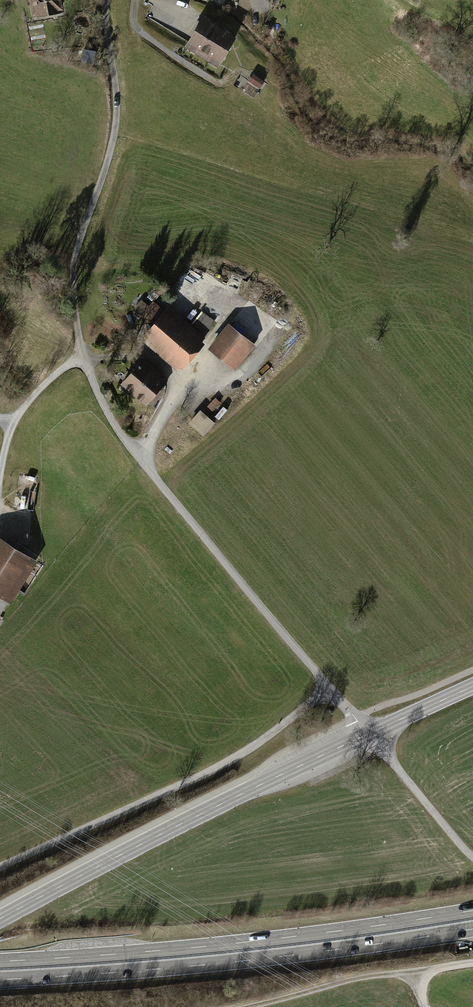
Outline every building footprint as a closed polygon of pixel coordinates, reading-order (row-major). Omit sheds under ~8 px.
[(33,17),(65,11),(63,0),(30,0),(33,17)] [(203,16),(185,46),(219,66),(237,36),(203,16)] [(264,81),(253,74),(248,81),(259,88),(264,81)] [(196,267),(192,272),(216,290),(220,286),(196,267)] [(182,279),(176,287),(188,296),(194,288),(182,279)] [(140,346),(174,375),(201,343),(166,313),(164,316),(150,304),(137,319),(152,332),(140,346)] [(194,325),(205,335),(216,322),(205,312),(194,325)] [(227,331),(209,354),(234,374),(252,351),(227,331)] [(118,391),(131,403),(151,380),(137,369),(118,391)] [(131,403),(144,414),(164,392),(151,380),(131,403)] [(200,411),(189,423),(203,435),(214,423),(200,411)] [(4,596),(29,557),(0,539),(0,594),(4,596)]
